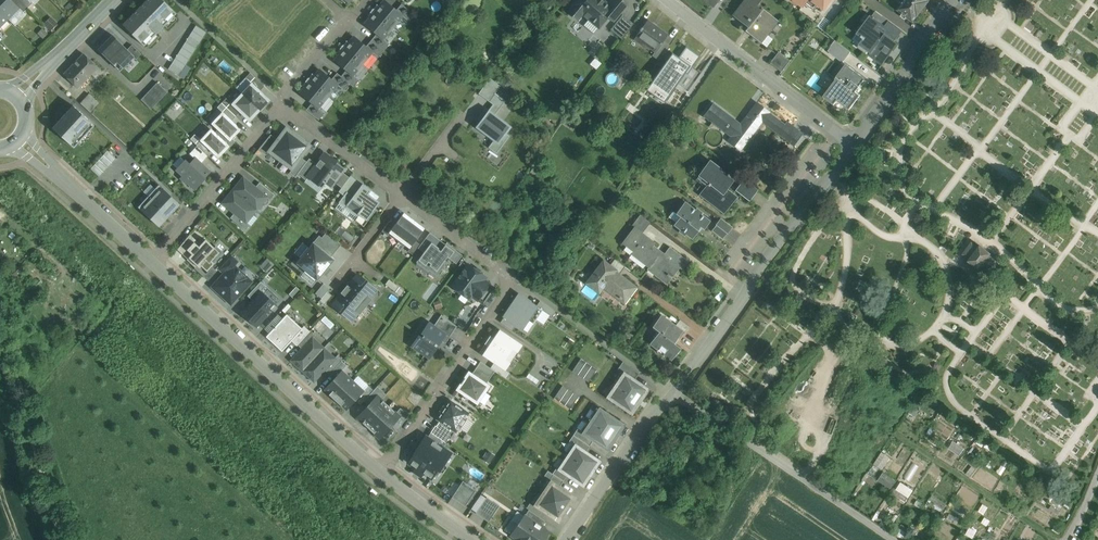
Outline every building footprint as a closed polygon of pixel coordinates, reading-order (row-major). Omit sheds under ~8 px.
[(8,18),(18,7),(11,0),(0,0),(0,10),(8,18)] [(20,0),(11,0),(18,7),(23,13),(28,8),(20,0)] [(163,0),(147,0),(123,24),(125,26),(144,46),(177,13),(163,0)] [(572,5),(573,6),(571,9),(580,16),(583,13),(584,15),(583,16),(588,20),(589,18),(599,27),(608,16),(614,9),(609,5),(603,0),(576,0),(572,5)] [(609,5),(614,9),(608,16),(614,20),(626,5),(621,0),(613,0),(609,5)] [(757,5),(761,0),(744,0),(733,15),(748,26),(745,30),(762,43),(778,21),(757,5)] [(912,0),(905,0),(898,10),(913,21),(917,15),(918,16),(923,9),(912,0)] [(923,9),(929,1),(928,1),(929,0),(912,0),(923,9)] [(385,1),(380,6),(379,6),(374,12),(393,28),(398,22),(397,21),(402,16),(402,15),(396,10),(385,1)] [(402,4),(396,10),(402,15),(402,16),(408,21),(414,14),(402,4)] [(393,28),(374,12),(369,17),(370,18),(365,24),(377,34),(383,39),(383,38),(388,33),(389,33),(393,28)] [(623,14),(611,29),(622,38),(634,22),(623,14)] [(885,26),(870,16),(857,33),(864,38),(860,44),(871,52),(869,55),(882,65),(889,56),(887,54),(891,48),(890,47),(894,42),(881,32),(885,26)] [(667,34),(648,21),(649,20),(648,19),(642,27),(642,26),(640,29),(636,36),(656,50),(657,51),(664,41),(669,34),(668,33),(667,34)] [(902,31),(889,21),(885,26),(881,32),(894,42),(902,31)] [(191,66),(188,65),(207,30),(194,24),(169,70),(185,78),(191,66)] [(383,39),(377,34),(371,40),(384,50),(390,44),(383,38),(383,39)] [(134,56),(113,35),(98,49),(120,71),(134,56)] [(366,46),(354,37),(349,43),(349,42),(344,48),(363,64),(368,58),(367,58),(372,52),(366,46)] [(384,50),(371,40),(366,46),(372,52),(378,57),(384,50)] [(664,41),(657,51),(656,50),(652,55),(659,60),(669,45),(664,41)] [(851,52),(839,42),(831,53),(843,62),(851,52)] [(672,52),(646,90),(664,102),(675,87),(685,73),(687,74),(693,67),(700,56),(686,46),(679,57),(672,52)] [(363,64),(344,48),(339,54),(340,54),(335,60),(346,70),(352,75),(353,74),(357,69),(358,70),(363,64)] [(778,51),(770,62),(781,71),(790,60),(778,51)] [(84,53),(64,74),(78,88),(92,74),(98,67),(84,53)] [(865,79),(846,64),(835,78),(837,80),(824,96),(834,104),(838,100),(850,109),(861,95),(856,91),(865,79)] [(98,67),(92,74),(96,78),(102,71),(98,67)] [(693,67),(687,74),(685,73),(675,87),(686,94),(701,73),(693,67)] [(331,79),(320,70),(315,76),(314,75),(309,81),(329,97),(333,91),(332,90),(337,85),(337,84),(331,79)] [(352,75),(346,70),(341,76),(341,77),(349,84),(353,87),(359,80),(353,74),(352,75)] [(264,86),(250,73),(246,77),(252,83),(260,91),(264,86)] [(349,84),(341,77),(341,76),(337,73),(331,79),(337,84),(337,85),(344,90),(349,84)] [(826,73),(818,83),(828,90),(835,80),(826,73)] [(479,92),(493,104),(490,108),(497,113),(506,101),(496,92),(501,85),(491,77),(479,92)] [(329,97),(309,81),(305,86),(306,87),(300,93),(312,103),(318,108),(318,107),(323,102),(324,102),(329,97)] [(159,82),(142,98),(151,107),(168,91),(159,82)] [(260,91),(252,83),(242,94),(260,110),(269,100),(260,91)] [(118,87),(111,94),(116,98),(123,91),(118,87)] [(99,102),(89,94),(85,98),(94,107),(99,102)] [(260,110),(242,94),(232,104),(240,111),(250,120),(260,110)] [(94,107),(85,98),(81,103),(90,112),(94,107)] [(232,104),(226,98),(222,103),(236,116),(240,111),(232,104)] [(784,125),(769,114),(770,112),(757,102),(756,103),(757,103),(752,110),(751,110),(751,111),(751,112),(759,119),(778,133),(778,134),(779,133),(785,137),(793,127),(787,122),(787,121),(784,125)] [(236,116),(222,103),(217,107),(223,113),(231,121),(236,116)] [(312,103),(306,110),(319,120),(325,113),(318,107),(318,108),(312,103)] [(740,126),(720,111),(721,109),(720,110),(713,104),(714,104),(713,103),(704,116),(710,121),(711,119),(732,136),(729,140),(728,140),(740,150),(741,150),(740,149),(750,134),(752,135),(749,132),(759,119),(751,112),(740,126)] [(170,109),(181,119),(186,113),(175,104),(170,109)] [(95,125),(73,105),(52,127),(74,147),(95,125)] [(511,127),(489,110),(476,127),(498,144),(511,127)] [(231,121),(223,113),(213,123),(230,140),(240,129),(231,121)] [(277,140),(268,151),(280,160),(299,136),(286,127),(277,140)] [(793,127),(785,137),(794,144),(793,145),(803,133),(802,133),(801,133),(793,127)] [(229,146),(211,130),(201,140),(209,148),(219,156),(229,146)] [(201,140),(195,134),(190,139),(205,152),(209,148),(201,140)] [(277,140),(270,135),(259,149),(266,154),(268,151),(277,140)] [(299,136),(280,160),(292,169),(289,173),(295,177),(297,174),(307,161),(302,157),(311,145),(299,136)] [(100,175),(117,157),(108,150),(92,168),(100,175)] [(343,169),(331,160),(332,158),(331,157),(331,158),(325,153),(317,164),(310,173),(314,177),(321,182),(322,180),(326,182),(330,186),(334,181),(341,171),(343,169)] [(210,172),(195,158),(190,164),(185,160),(177,169),(184,175),(181,178),(187,183),(188,182),(195,189),(205,179),(204,178),(210,172)] [(317,164),(309,158),(307,161),(297,174),(306,180),(308,177),(308,176),(310,173),(317,164)] [(721,168),(710,160),(698,175),(708,182),(702,190),(708,195),(706,198),(724,212),(736,196),(726,188),(733,180),(720,170),(721,168)] [(344,173),(341,171),(334,181),(342,187),(349,177),(344,173)] [(255,187),(244,178),(233,190),(257,209),(267,197),(255,187)] [(758,189),(744,178),(735,189),(749,200),(758,189)] [(275,195),(259,182),(255,187),(267,197),(270,200),(275,195)] [(380,202),(369,194),(371,190),(363,183),(352,198),(363,206),(357,213),(366,220),(380,202)] [(180,205),(159,185),(138,207),(160,227),(180,205)] [(257,209),(233,190),(223,203),(235,213),(246,222),(257,209)] [(696,210),(685,202),(676,213),(673,211),(669,217),(676,222),(674,225),(680,230),(679,231),(685,235),(686,234),(692,239),(698,230),(700,226),(704,229),(710,221),(701,214),(702,212),(697,208),(696,210)] [(246,222),(235,213),(230,218),(231,219),(245,230),(250,225),(246,222)] [(404,213),(389,232),(399,240),(414,220),(404,213)] [(651,222),(640,214),(636,220),(646,228),(651,222)] [(732,227),(720,218),(716,224),(716,225),(712,230),(723,238),(727,233),(732,227)] [(414,220),(399,240),(402,242),(402,238),(403,238),(403,242),(405,244),(410,248),(425,228),(414,220)] [(646,228),(636,220),(632,225),(634,227),(634,226),(643,233),(646,228)] [(643,233),(634,226),(634,227),(622,243),(633,252),(631,254),(632,255),(634,252),(650,265),(647,269),(647,270),(658,256),(655,254),(659,249),(654,245),(656,243),(643,233)] [(331,255),(342,243),(326,229),(316,241),(331,255)] [(190,234),(177,249),(188,259),(189,257),(192,254),(187,249),(194,242),(199,246),(201,244),(190,234)] [(201,244),(199,246),(194,242),(187,249),(192,254),(189,257),(197,265),(200,268),(201,266),(207,260),(205,259),(215,248),(206,239),(201,244)] [(335,259),(313,241),(295,263),(299,266),(317,281),(335,259)] [(300,256),(308,247),(303,243),(295,252),(300,256)] [(441,250),(438,249),(439,248),(432,243),(424,255),(423,254),(418,260),(435,273),(437,275),(447,262),(445,260),(447,257),(449,258),(452,255),(454,251),(446,245),(446,244),(445,244),(441,250)] [(979,248),(972,243),(963,254),(970,259),(965,267),(975,275),(981,267),(988,272),(996,261),(989,256),(991,254),(989,253),(989,252),(982,247),(980,246),(979,248)] [(670,246),(664,253),(659,249),(655,254),(658,256),(647,270),(648,270),(650,268),(656,272),(654,274),(663,281),(663,280),(662,280),(667,274),(671,278),(672,276),(670,275),(677,266),(682,270),(689,261),(670,246)] [(215,248),(205,259),(207,260),(201,266),(203,267),(207,271),(215,263),(212,261),(220,252),(215,248)] [(197,265),(189,257),(188,259),(187,259),(195,267),(197,265)] [(625,267),(615,259),(610,265),(620,273),(625,267)] [(610,265),(604,260),(587,283),(599,292),(605,285),(624,299),(635,285),(620,274),(620,273),(610,265)] [(252,281),(233,264),(227,271),(212,286),(231,304),(252,281)] [(468,264),(452,286),(462,293),(464,291),(472,296),(486,277),(468,264)] [(209,287),(223,273),(219,269),(205,283),(209,287)] [(17,270),(11,276),(18,283),(24,277),(17,270)] [(376,290),(358,274),(348,286),(347,286),(345,289),(365,306),(371,299),(370,297),(376,290)] [(405,291),(389,279),(385,284),(401,296),(405,291)] [(365,306),(345,289),(342,292),(342,293),(333,305),(351,320),(358,312),(359,313),(365,306)] [(277,305),(261,290),(240,312),(256,327),(277,305)] [(327,291),(319,301),(324,305),(332,295),(327,291)] [(536,306),(519,294),(504,316),(521,328),(536,306)] [(302,327),(287,314),(266,338),(281,351),(302,327)] [(676,325),(661,314),(652,326),(659,332),(650,344),(672,360),(681,348),(674,343),(683,331),(683,330),(676,325)] [(689,326),(680,320),(676,325),(683,330),(685,332),(689,326)] [(445,334),(429,323),(422,332),(424,334),(422,338),(419,336),(412,346),(429,358),(436,348),(434,346),(437,342),(439,343),(445,334)] [(459,341),(466,330),(458,325),(451,336),(459,341)] [(522,344),(500,329),(494,338),(490,335),(484,344),(488,346),(483,355),(505,370),(522,344)] [(311,330),(298,345),(302,349),(312,338),(313,338),(316,335),(311,330)] [(302,349),(292,360),(303,371),(324,348),(313,338),(312,338),(302,349)] [(324,348),(303,371),(314,381),(325,369),(335,358),(334,358),(324,348)] [(335,358),(325,369),(329,374),(342,360),(343,360),(337,355),(334,358),(335,358)] [(581,358),(572,371),(578,374),(586,362),(581,358)] [(342,360),(329,374),(328,375),(333,379),(341,370),(342,371),(347,365),(342,360)] [(495,371),(480,361),(472,374),(486,383),(495,371)] [(639,373),(623,361),(618,368),(624,372),(634,379),(639,373)] [(592,366),(586,362),(578,374),(583,378),(592,366)] [(597,369),(592,366),(583,378),(588,382),(597,369)] [(333,379),(326,387),(332,393),(330,395),(335,400),(353,381),(342,371),(341,370),(333,379)] [(472,374),(469,371),(457,389),(477,403),(489,385),(486,383),(472,374)] [(634,379),(624,372),(623,373),(625,374),(621,379),(620,379),(612,390),(613,391),(609,397),(608,396),(607,397),(632,414),(649,389),(634,379)] [(353,381),(335,400),(340,405),(342,402),(348,408),(356,400),(364,391),(363,391),(353,381)] [(369,385),(363,391),(364,391),(356,400),(360,404),(374,390),(369,385)] [(579,396),(562,385),(554,398),(570,409),(579,396)] [(389,406),(378,395),(357,418),(368,428),(389,406)] [(450,401),(446,407),(445,406),(441,412),(442,413),(438,419),(440,420),(453,429),(456,431),(459,426),(460,427),(466,418),(465,418),(468,413),(450,401)] [(400,416),(389,406),(368,428),(379,438),(400,416)] [(583,433),(593,440),(608,450),(625,425),(600,408),(583,433)] [(453,429),(440,420),(437,426),(450,435),(453,429)] [(437,426),(436,425),(431,432),(446,442),(451,435),(450,435),(437,426)] [(583,433),(577,429),(573,435),(589,446),(593,440),(583,433)] [(589,446),(573,435),(569,440),(575,444),(586,451),(589,446)] [(450,453),(425,436),(414,453),(415,454),(409,462),(432,477),(442,463),(443,464),(450,453)] [(950,449),(961,453),(964,446),(952,442),(950,449)] [(586,451),(575,444),(558,469),(567,475),(583,486),(600,461),(586,451)] [(880,452),(876,465),(884,468),(889,455),(880,452)] [(906,475),(910,477),(915,469),(911,466),(906,475)] [(558,469),(556,467),(553,473),(563,480),(567,475),(558,469)] [(567,483),(550,472),(546,478),(552,482),(552,481),(563,488),(567,483)] [(879,482),(892,487),(896,479),(883,473),(879,482)] [(476,490),(463,481),(452,497),(465,506),(476,490)] [(563,488),(552,481),(552,482),(536,506),(535,506),(544,512),(561,523),(578,498),(563,488)] [(910,497),(914,490),(901,482),(897,489),(910,497)] [(499,505),(487,497),(476,513),(488,522),(499,505)] [(545,522),(529,512),(527,516),(542,526),(545,522)] [(515,539),(547,539),(552,533),(542,526),(527,516),(524,515),(510,537),(515,539)]
